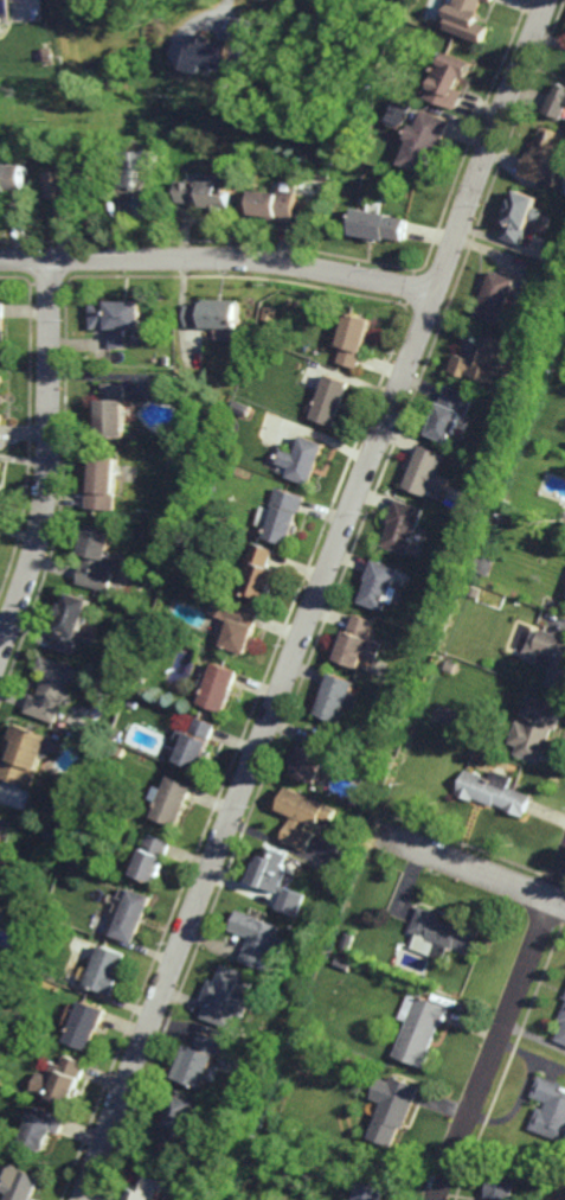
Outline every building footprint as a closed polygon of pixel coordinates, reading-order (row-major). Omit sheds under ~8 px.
[(456,4),(457,0),(483,0),(477,12),(482,14),(479,23),(489,26),(483,43),(447,28),(451,17),(448,15),(452,2),(456,4)] [(192,70),(209,74),(211,63),(244,70),(254,22),(237,19),(232,41),(199,35),(192,70)] [(41,60),(41,47),(50,47),(50,60),(41,60)] [(469,75),(464,74),(458,90),(464,92),(458,110),(428,98),(432,87),(436,77),(432,76),(438,62),(442,64),(447,52),(474,63),(469,75)] [(389,81),(377,76),(379,69),(392,72),(389,81)] [(560,83),(564,85),(564,118),(547,111),(554,95),(557,95),(560,83)] [(447,141),(442,140),(434,161),(435,161),(430,175),(402,165),(411,141),(407,140),(413,125),(418,126),(424,110),(454,121),(447,141)] [(559,162),(564,165),(564,169),(558,189),(524,175),(532,152),(537,154),(538,151),(535,151),(545,126),(564,133),(564,149),(559,162)] [(143,191),(136,191),(136,189),(124,189),(124,159),(128,154),(131,154),(131,153),(158,153),(158,171),(143,171),(143,191)] [(9,196),(0,196),(0,191),(0,167),(25,167),(26,194),(20,194),(14,194),(9,194),(9,196)] [(78,177),(92,175),(94,192),(79,193),(79,217),(53,218),(53,200),(52,200),(51,174),(78,173),(78,177)] [(233,184),(235,190),(232,191),(232,210),(221,210),(221,217),(212,217),(213,209),(201,209),(203,204),(179,204),(180,183),(203,184),(204,183),(221,183),(224,180),(230,180),(233,184)] [(537,208),(542,210),(542,217),(538,222),(532,219),(527,231),(526,231),(521,247),(501,240),(507,224),(507,223),(511,212),(509,212),(513,200),(515,202),(519,191),(540,199),(537,208)] [(296,224),(268,222),(268,218),(252,217),(255,192),(282,196),(283,192),(298,194),(296,224)] [(162,219),(141,219),(142,198),(162,198),(162,219)] [(7,219),(7,202),(28,200),(28,219),(7,219)] [(406,243),(389,240),(387,242),(377,241),(377,243),(367,242),(368,238),(354,236),(359,210),(392,216),(392,218),(410,222),(406,243)] [(500,326),(476,318),(494,272),(516,280),(500,326)] [(239,331),(201,330),(201,327),(185,327),(186,306),(201,307),(201,305),(203,305),(203,301),(239,301),(239,331)] [(140,332),(126,332),(126,349),(108,350),(108,332),(105,332),(105,331),(89,331),(88,307),(107,306),(107,305),(140,304),(140,332)] [(359,370),(340,363),(344,349),(340,347),(351,314),(374,323),(359,370)] [(556,344),(548,340),(552,331),(559,333),(556,344)] [(507,360),(500,378),(499,378),(497,381),(497,379),(496,382),(475,374),(474,377),(452,369),(457,355),(473,360),(475,356),(483,358),(484,353),(481,352),(487,337),(507,344),(501,358),(507,360)] [(334,425),(312,416),(328,371),(352,379),(334,425)] [(98,434),(97,396),(102,396),(102,379),(124,379),(124,434),(98,434)] [(468,413),(463,411),(451,441),(429,432),(448,383),(475,395),(468,413)] [(310,484),(287,475),(290,467),(277,462),(283,448),(295,452),(302,434),(326,442),(310,484)] [(444,490),(432,485),(429,494),(406,485),(423,442),(447,453),(438,471),(450,475),(444,490)] [(113,508),(85,505),(86,489),(91,489),(90,486),(94,453),(117,455),(114,491),(115,491),(113,508)] [(301,513),(300,513),(289,543),(265,535),(276,505),(271,504),(278,485),(307,496),(301,513)] [(507,510),(497,506),(501,497),(511,500),(507,510)] [(409,554),(383,544),(392,521),(391,519),(399,498),(425,508),(409,554)] [(205,512),(195,509),(198,502),(207,504),(205,512)] [(105,557),(117,560),(110,591),(76,582),(83,553),(79,551),(86,522),(113,528),(105,557)] [(268,599),(244,591),(253,562),(249,560),(255,541),(276,548),(270,566),(278,568),(268,599)] [(394,604),(386,601),(383,611),(360,601),(368,577),(367,577),(374,558),(399,568),(392,585),(400,588),(394,604)] [(179,581),(169,577),(172,572),(181,575),(179,581)] [(479,596),(468,593),(471,586),(481,589),(479,596)] [(71,653),(51,646),(57,628),(54,627),(59,615),(57,614),(62,600),(65,601),(69,591),(90,598),(71,653)] [(259,611),(252,634),(258,637),(255,646),(250,644),(245,653),(221,644),(224,634),(218,632),(223,618),(211,613),(217,595),(259,611)] [(370,638),(381,643),(375,658),(365,655),(360,666),(336,658),(347,630),(348,630),(355,613),(375,620),(370,638)] [(541,628),(564,637),(564,639),(564,690),(546,683),(553,669),(535,662),(540,652),(534,649),(541,628)] [(69,710),(60,707),(54,723),(25,711),(31,694),(38,696),(45,674),(36,670),(40,655),(78,669),(69,692),(75,695),(69,710)] [(223,713),(197,702),(213,660),(239,670),(223,713)] [(352,710),(345,708),(339,722),(314,713),(330,671),(355,682),(352,691),(359,695),(352,710)] [(136,687),(133,679),(142,675),(146,682),(136,687)] [(122,690),(115,688),(118,678),(126,682),(122,690)] [(417,696),(404,691),(407,683),(420,689),(417,696)] [(556,729),(553,729),(547,745),(548,745),(541,764),(515,754),(528,716),(522,714),(528,696),(563,709),(556,729)] [(413,707),(404,703),(406,697),(416,701),(413,707)] [(136,707),(129,703),(130,698),(139,701),(136,707)] [(208,739),(210,740),(206,751),(210,752),(205,761),(201,759),(198,770),(174,760),(181,742),(173,739),(178,728),(190,733),(197,716),(214,723),(208,739)] [(31,787),(0,776),(0,772),(13,739),(9,738),(14,723),(49,735),(49,736),(58,740),(54,752),(44,748),(37,768),(38,771),(31,787)] [(325,754),(327,754),(315,784),(291,774),(295,765),(291,764),(295,753),(300,754),(303,746),(306,746),(313,728),(332,736),(325,754)] [(121,757),(110,752),(114,743),(124,748),(121,757)] [(389,770),(384,768),(389,755),(394,757),(389,770)] [(368,767),(364,759),(370,757),(374,764),(368,767)] [(490,778),(494,770),(513,777),(509,786),(532,796),(525,817),(505,810),(506,808),(494,803),(493,806),(474,799),(474,800),(456,793),(466,768),(490,778)] [(176,826),(154,817),(161,802),(158,800),(168,777),(193,786),(176,826)] [(333,823),(322,817),(317,826),(308,823),(306,829),(315,834),(308,853),(281,841),(291,816),(277,810),(288,786),(328,804),(327,805),(339,810),(333,823)] [(2,840),(0,846),(0,817),(14,823),(7,841),(2,840)] [(47,841),(44,832),(52,829),(56,838),(47,841)] [(156,883),(134,875),(149,834),(172,843),(156,883)] [(284,863),(289,866),(281,885),(306,895),(296,917),(276,908),(282,893),(278,892),(278,893),(249,881),(256,862),(259,862),(267,845),(288,855),(284,863)] [(339,872),(330,868),(334,858),(344,863),(339,872)] [(135,944),(113,936),(130,889),(153,898),(135,944)] [(460,928),(462,923),(481,930),(471,956),(450,947),(444,960),(431,956),(435,945),(425,942),(426,938),(410,932),(419,906),(439,914),(438,920),(460,928)] [(280,955),(271,951),(270,955),(277,957),(270,972),(252,966),(240,959),(250,939),(230,931),(238,909),(281,927),(277,936),(287,939),(280,955)] [(323,944),(314,940),(316,933),(327,937),(323,944)] [(348,949),(342,946),(345,939),(351,940),(348,949)] [(115,997),(86,985),(102,945),(127,956),(118,976),(123,977),(115,997)] [(352,970),(336,965),(339,958),(354,963),(352,970)] [(245,996),(252,998),(245,1019),(237,1015),(232,1030),(201,1019),(208,1002),(203,1000),(210,981),(216,982),(223,965),(252,977),(245,996)] [(444,1026),(441,1023),(430,1051),(435,1052),(428,1070),(394,1057),(419,996),(451,1008),(444,1026)] [(102,1030),(101,1029),(91,1053),(68,1043),(84,1001),(109,1010),(102,1030)] [(559,1022),(564,1009),(564,1044),(556,1040),(563,1023),(559,1022)] [(213,1066),(220,1068),(214,1084),(207,1081),(204,1091),(174,1079),(187,1047),(194,1051),(201,1032),(224,1041),(213,1066)] [(275,1052),(268,1048),(272,1039),(280,1042),(275,1052)] [(274,1059),(264,1057),(265,1051),(275,1053),(274,1059)] [(71,1108),(51,1100),(51,1099),(33,1092),(41,1071),(47,1073),(52,1062),(63,1066),(66,1055),(88,1064),(71,1108)] [(404,1130),(402,1129),(394,1149),(370,1140),(393,1077),(420,1087),(404,1130)] [(540,1078),(564,1087),(564,1144),(557,1142),(558,1140),(532,1130),(540,1108),(546,1109),(548,1103),(533,1097),(540,1078)] [(200,1099),(186,1135),(172,1129),(168,1137),(179,1142),(175,1148),(158,1141),(163,1124),(165,1125),(176,1097),(179,1091),(200,1099)] [(62,1136),(56,1134),(47,1154),(45,1154),(45,1155),(21,1147),(37,1108),(68,1119),(62,1136)] [(295,1140),(277,1137),(280,1125),(296,1128),(295,1140)] [(41,1180),(34,1199),(7,1199),(8,1196),(2,1194),(7,1181),(14,1183),(20,1172),(41,1180)] [(162,1182),(156,1199),(127,1199),(133,1185),(135,1185),(139,1174),(162,1182)] [(515,1183),(512,1199),(486,1199),(489,1179),(515,1183)] [(386,1189),(384,1199),(355,1199),(358,1185),(386,1189)]
